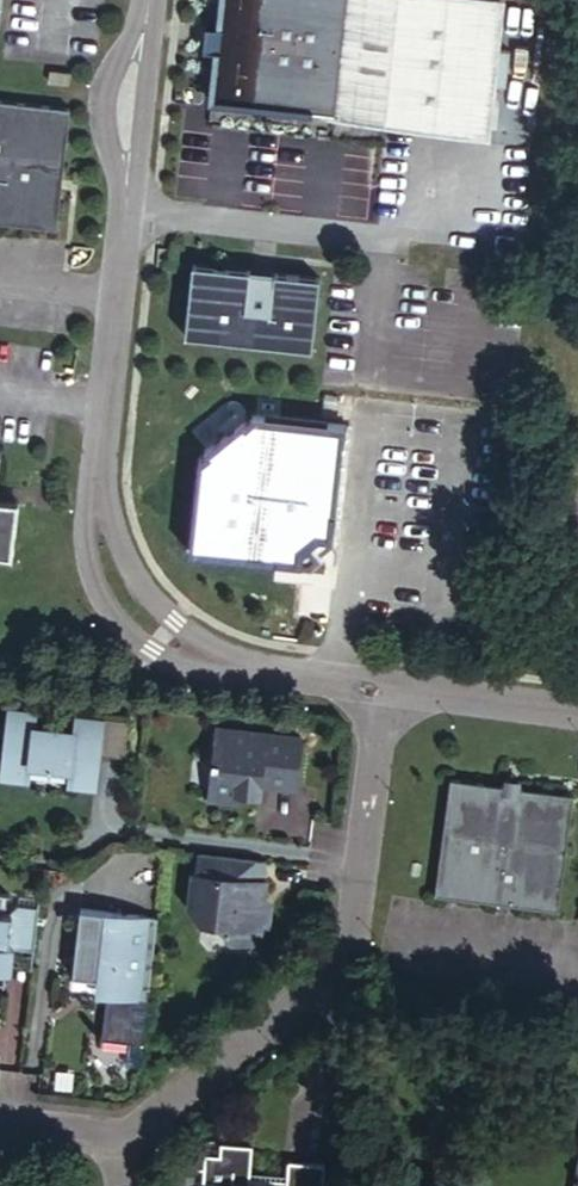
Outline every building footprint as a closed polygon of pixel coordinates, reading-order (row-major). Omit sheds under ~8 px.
[(221,57),(216,105),(490,135),(505,0),(228,0),(225,23),(221,57)] [(221,57),(225,23),(210,21),(206,55),(221,57)] [(69,70),(50,69),(49,80),(62,80),(62,82),(69,83),(69,80),(69,70)] [(0,98),(0,221),(60,229),(76,108),(0,98)] [(256,269),(197,263),(190,333),(313,346),(321,277),(280,272),(280,275),(255,272),(256,269)] [(325,531),(335,532),(346,424),(258,413),(249,422),(246,419),(210,448),(212,452),(202,459),(194,547),(303,560),(305,548),(325,531)] [(10,554),(17,500),(0,498),(0,553),(10,554)] [(1,713),(0,718),(0,779),(21,781),(23,764),(62,769),(60,786),(88,789),(92,755),(96,724),(68,720),(66,734),(27,729),(28,716),(1,713)] [(122,727),(96,724),(92,755),(118,758),(122,727)] [(211,727),(210,735),(259,740),(260,732),(211,727)] [(259,740),(210,735),(204,788),(231,791),(232,785),(255,788),(255,781),(291,784),(296,736),(260,732),(259,740)] [(514,778),(498,776),(497,783),(496,792),(512,794),(513,785),(514,778)] [(497,783),(443,777),(429,894),(553,909),(567,791),(513,785),(512,794),(496,792),(497,783)] [(232,785),(231,791),(254,794),(255,788),(232,785)] [(204,788),(203,796),(230,799),(231,791),(204,788)] [(259,860),(193,852),(191,871),(187,870),(182,904),(194,920),(213,922),(226,939),(246,941),(263,927),(265,908),(258,900),(260,879),(256,879),(259,860)] [(35,897),(16,894),(14,903),(34,905),(35,897)] [(34,905),(14,903),(8,909),(7,914),(0,913),(0,985),(4,948),(28,951),(34,905)] [(143,989),(151,916),(74,907),(66,975),(92,978),(101,989),(101,994),(131,997),(132,988),(143,989)] [(101,989),(92,978),(90,992),(101,994),(101,989)] [(195,1151),(192,1185),(314,1185),(317,1161),(280,1158),(279,1172),(278,1184),(223,1179),(224,1167),(225,1153),(195,1151)] [(279,1172),(224,1167),(223,1179),(278,1184),(279,1172)]
